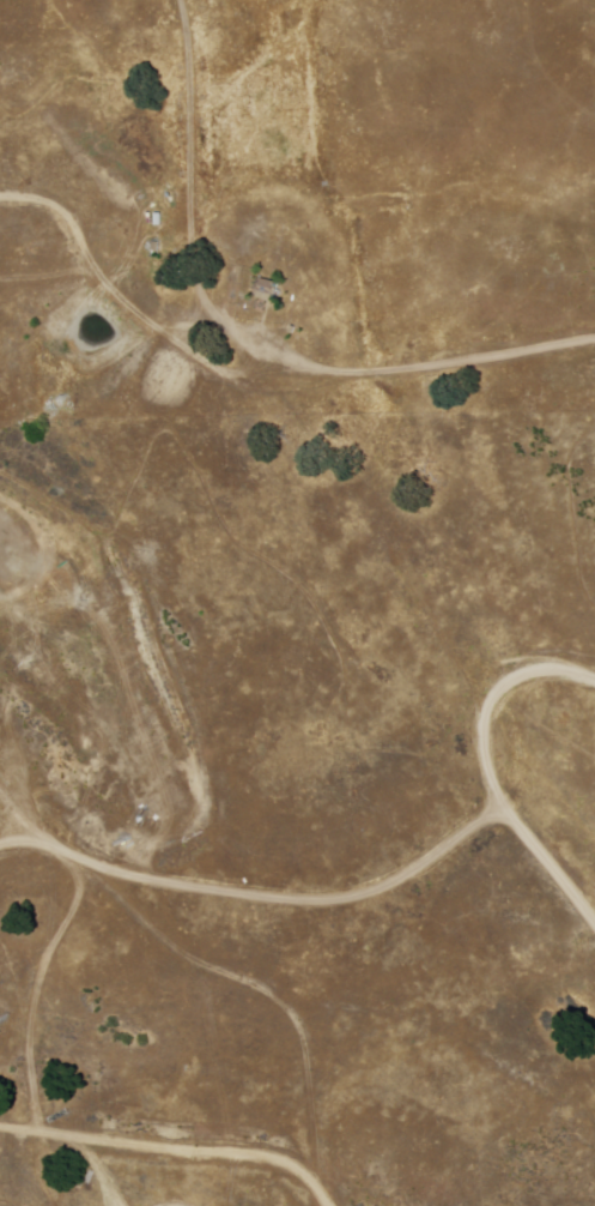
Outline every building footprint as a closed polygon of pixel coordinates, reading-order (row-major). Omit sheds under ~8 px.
[(262,278),(257,297),(272,301),(277,282),(262,278)]
